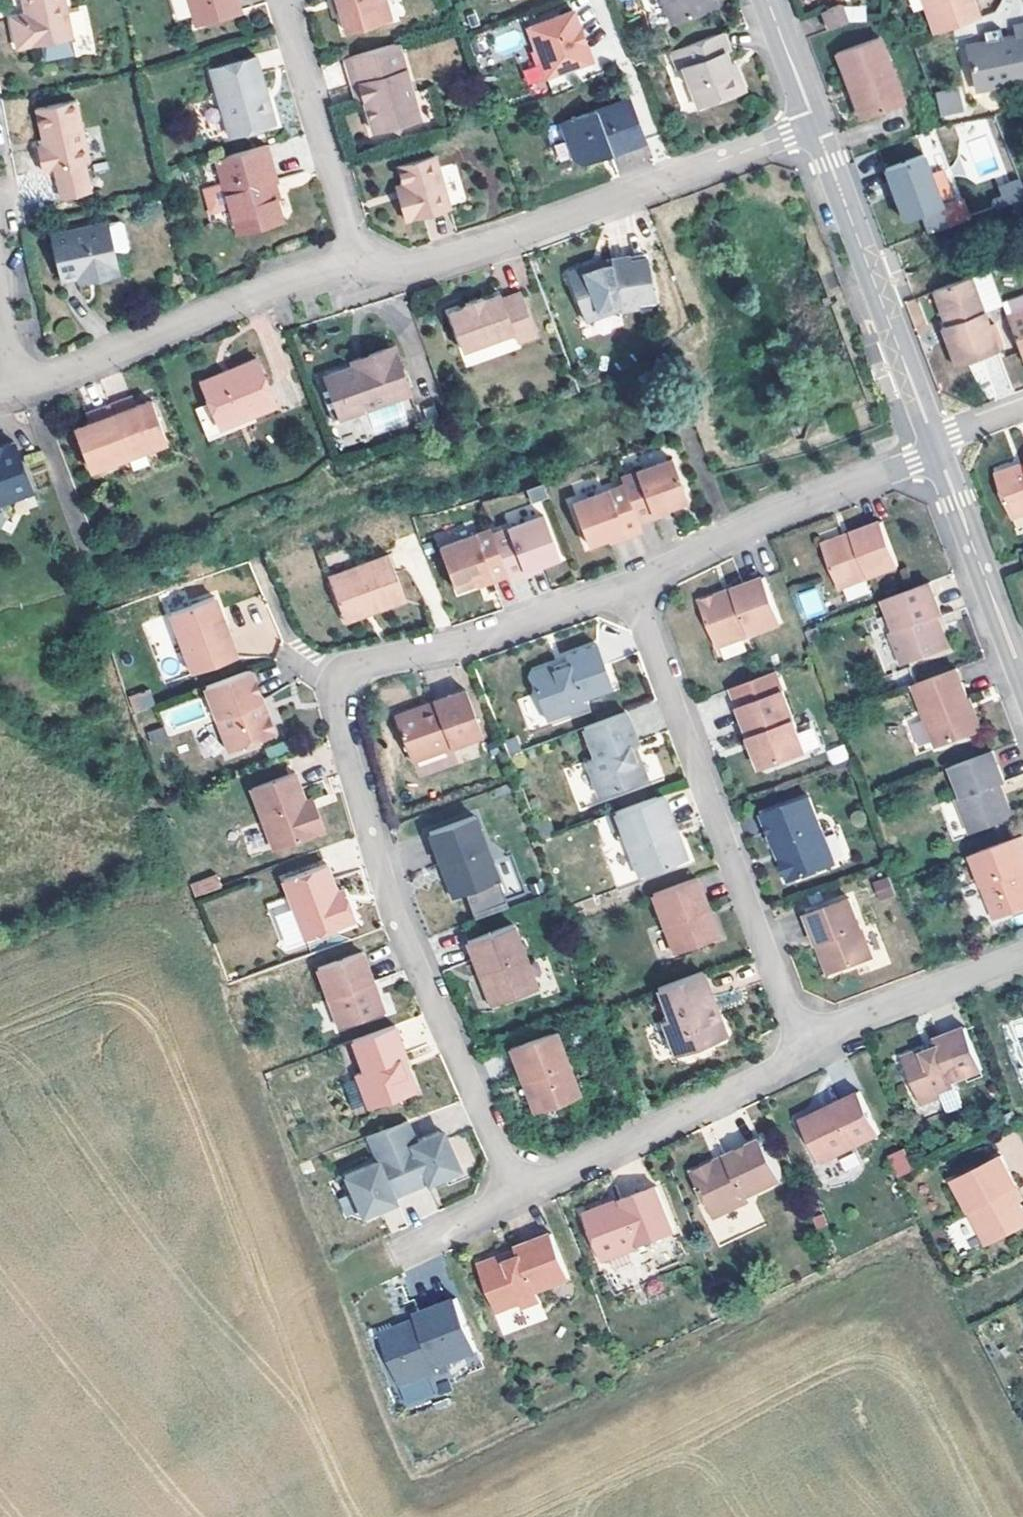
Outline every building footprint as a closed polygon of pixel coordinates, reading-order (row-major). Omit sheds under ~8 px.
[(67,0),(26,0),(29,16),(15,19),(21,49),(75,37),(67,0)] [(175,21),(190,17),(186,0),(169,0),(175,21)] [(195,28),(240,14),(236,0),(187,0),(195,28)] [(383,0),(335,0),(339,13),(345,34),(389,21),(383,0)] [(713,7),(710,0),(666,0),(674,22),(713,7)] [(973,0),(924,0),(936,35),(980,19),(973,0)] [(842,6),(824,13),(830,31),(848,24),(842,6)] [(545,24),(527,31),(544,79),(562,73),(562,70),(572,67),(573,68),(590,63),(572,14),(555,20),(556,22),(546,26),(545,24)] [(1022,84),(1022,29),(1013,31),(1015,38),(975,47),(979,64),(971,66),(977,94),(1022,84)] [(743,86),(737,69),(733,71),(730,62),(725,51),(730,49),(723,32),(672,52),(679,68),(684,67),(699,107),(741,91),(743,86)] [(880,39),(838,55),(850,87),(853,85),(864,118),(904,104),(880,39)] [(418,119),(396,45),(344,60),(352,88),(359,86),(363,100),(373,133),(388,128),(397,132),(403,124),(418,119)] [(967,48),(971,66),(979,64),(975,47),(967,48)] [(274,124),(268,102),(264,102),(261,92),(265,91),(257,59),(209,71),(228,137),(274,124)] [(352,88),(356,102),(363,100),(359,86),(352,88)] [(935,92),(941,117),(964,112),(958,87),(935,92)] [(609,149),(611,154),(612,155),(645,143),(628,99),(561,125),(575,160),(583,164),(600,158),(598,153),(609,149)] [(74,102),(35,111),(42,147),(35,148),(40,172),(52,169),(58,199),(88,192),(83,163),(87,162),(74,102)] [(215,161),(229,207),(232,207),(236,218),(247,226),(279,216),(270,186),(275,184),(265,146),(215,161)] [(598,153),(600,158),(611,154),(609,149),(598,153)] [(436,153),(400,164),(407,187),(410,198),(403,200),(409,222),(453,210),(436,153)] [(924,157),(887,171),(906,222),(943,207),(924,157)] [(999,184),(1004,205),(1022,201),(1022,184),(1022,178),(999,184)] [(208,216),(226,211),(219,184),(202,188),(208,216)] [(400,189),(403,200),(410,198),(407,187),(400,189)] [(281,222),(279,216),(247,226),(236,218),(232,207),(229,207),(237,235),(281,222)] [(89,272),(91,280),(116,275),(104,224),(50,236),(60,282),(75,279),(74,276),(89,272)] [(573,272),(569,282),(585,322),(613,308),(629,304),(629,299),(654,294),(647,259),(630,262),(629,257),(601,262),(602,268),(590,270),(586,267),(573,272)] [(75,279),(76,284),(91,280),(89,272),(74,276),(75,279)] [(1000,350),(975,278),(936,293),(949,327),(944,329),(958,366),(1000,350)] [(520,292),(501,300),(499,295),(481,302),(480,298),(463,305),(464,308),(446,315),(460,352),(512,333),(515,342),(536,335),(520,292)] [(655,300),(654,294),(629,299),(629,304),(655,300)] [(1022,355),(1022,312),(1008,317),(1022,355)] [(327,377),(342,417),(408,393),(397,362),(394,364),(389,349),(366,357),(368,363),(353,368),(327,377)] [(353,368),(368,363),(366,357),(351,362),(353,368)] [(231,375),(203,386),(210,404),(219,426),(251,413),(274,404),(256,359),(229,370),(231,375)] [(231,375),(229,370),(201,381),(203,386),(231,375)] [(129,400),(122,402),(125,411),(131,409),(129,400)] [(87,425),(71,431),(86,471),(124,456),(163,441),(148,403),(131,409),(125,411),(122,402),(106,408),(92,413),(95,422),(87,425)] [(219,426),(210,404),(196,409),(207,438),(254,420),(251,413),(219,426)] [(87,425),(95,422),(92,413),(84,416),(87,425)] [(30,493),(12,444),(0,448),(0,504),(30,493)] [(690,503),(674,461),(623,480),(626,487),(640,526),(656,521),(655,516),(670,510),(690,503)] [(999,475),(1015,519),(1022,516),(1022,469),(1019,470),(1017,468),(999,475)] [(640,526),(626,487),(575,507),(590,548),(592,548),(610,541),(625,535),(627,540),(643,533),(640,526)] [(672,514),(670,510),(655,516),(656,521),(672,514)] [(562,561),(546,519),(495,538),(510,578),(513,584),(528,578),(527,574),(543,567),(562,561)] [(899,567),(883,523),(852,534),(854,540),(825,551),(840,589),(899,567)] [(510,578),(495,538),(493,532),(442,551),(458,593),(477,586),(493,580),(494,584),(510,578)] [(852,534),(823,546),(825,551),(854,540),(852,534)] [(625,535),(610,541),(611,546),(627,540),(625,535)] [(381,548),(320,570),(335,615),(398,593),(381,548)] [(543,567),(527,574),(528,578),(544,572),(543,567)] [(783,623),(766,578),(734,590),(735,594),(726,598),(719,595),(701,602),(718,647),(783,623)] [(493,580),(477,586),(479,590),(494,584),(493,580)] [(931,583),(885,600),(897,632),(891,635),(904,668),(942,653),(945,653),(949,645),(947,644),(943,631),(935,631),(931,620),(938,617),(944,615),(931,583)] [(818,586),(793,593),(801,620),(826,612),(818,586)] [(735,594),(734,590),(719,595),(726,598),(735,594)] [(193,676),(237,659),(213,598),(170,615),(193,676)] [(943,631),(938,617),(931,620),(935,631),(943,631)] [(721,658),(747,651),(744,641),(718,649),(721,658)] [(583,699),(614,687),(598,645),(567,657),(570,664),(556,670),(549,667),(534,672),(531,679),(547,721),(586,708),(583,699)] [(960,668),(914,685),(938,748),(980,732),(968,702),(972,700),(960,668)] [(263,704),(251,671),(206,688),(231,754),(276,736),(268,714),(263,716),(259,706),(263,704)] [(744,705),(741,706),(753,736),(758,735),(760,739),(762,746),(758,751),(762,762),(769,766),(809,753),(786,689),(779,671),(737,687),(744,705)] [(402,712),(398,718),(414,760),(486,734),(468,687),(435,700),(437,706),(424,710),(417,707),(402,712)] [(737,687),(734,688),(741,706),(744,705),(737,687)] [(134,713),(155,706),(149,690),(128,697),(134,713)] [(165,729),(206,717),(201,699),(160,710),(165,729)] [(975,699),(972,700),(968,702),(980,732),(987,730),(975,699)] [(435,700),(417,707),(424,710),(437,706),(435,700)] [(268,714),(263,704),(259,706),(263,716),(268,714)] [(631,747),(639,744),(627,713),(589,726),(600,756),(592,760),(605,795),(643,780),(646,775),(642,764),(636,761),(633,753),(631,747)] [(161,727),(146,733),(153,750),(168,744),(161,727)] [(758,735),(753,736),(758,751),(762,746),(760,739),(758,735)] [(517,739),(503,744),(507,757),(522,751),(517,739)] [(843,744),(826,751),(832,765),(849,758),(843,744)] [(995,748),(953,765),(966,797),(963,799),(976,834),(1014,821),(1016,816),(1011,804),(1006,806),(1004,799),(1008,797),(1012,796),(995,748)] [(306,802),(296,774),(253,790),(276,851),(325,832),(318,811),(311,813),(306,802)] [(671,829),(676,827),(665,795),(617,812),(640,877),(688,859),(680,837),(675,839),(673,834),(671,829)] [(813,797),(765,814),(776,844),(782,842),(787,856),(781,858),(789,881),(838,864),(813,797)] [(318,811),(313,799),(306,802),(311,813),(318,811)] [(479,816),(431,834),(454,898),(502,880),(479,816)] [(680,837),(676,827),(671,829),(673,834),(675,839),(680,837)] [(972,856),(997,921),(1022,911),(1022,837),(972,856)] [(782,842),(776,844),(781,858),(787,856),(782,842)] [(327,863),(283,877),(303,939),(347,925),(346,924),(353,921),(347,901),(340,903),(336,891),(327,863)] [(217,874),(189,883),(194,897),(221,888),(217,874)] [(698,877),(653,895),(676,953),(720,937),(713,920),(707,919),(705,914),(704,910),(709,908),(698,877)] [(878,899),(894,893),(887,877),(872,882),(878,899)] [(343,889),(336,891),(340,903),(347,901),(343,889)] [(857,907),(813,923),(821,943),(826,941),(828,946),(831,952),(826,957),(832,974),(875,958),(857,907)] [(713,920),(709,908),(704,910),(705,914),(707,919),(713,920)] [(517,921),(472,937),(484,971),(489,969),(492,978),(488,979),(496,1001),(540,985),(517,921)] [(826,941),(821,943),(826,957),(831,952),(828,946),(826,941)] [(384,1013),(377,996),(372,994),(368,985),(372,983),(360,953),(317,970),(340,1030),(384,1013)] [(704,972),(659,988),(671,1020),(664,1023),(677,1057),(721,1040),(723,1039),(724,1037),(725,1035),(725,1032),(725,1030),(720,1016),(713,1015),(711,1011),(708,1006),(715,1003),(704,972)] [(372,983),(368,985),(372,994),(377,996),(372,983)] [(720,1016),(715,1003),(708,1006),(711,1011),(713,1015),(720,1016)] [(407,1057),(395,1025),(353,1041),(364,1072),(357,1075),(370,1110),(417,1093),(409,1072),(406,1073),(401,1059),(404,1058),(407,1057)] [(583,1095),(560,1030),(514,1046),(526,1079),(531,1077),(534,1088),(531,1095),(536,1107),(538,1112),(542,1110),(583,1095)] [(907,1061),(923,1106),(942,1099),(940,1095),(954,1089),(951,1082),(982,1070),(968,1032),(937,1043),(940,1051),(927,1055),(926,1054),(907,1061)] [(534,1088),(531,1077),(526,1079),(531,1095),(534,1088)] [(866,1101),(804,1124),(820,1168),(882,1145),(866,1101)] [(410,1121),(369,1137),(379,1162),(345,1175),(359,1213),(365,1216),(376,1212),(379,1205),(387,1202),(388,1207),(395,1205),(393,1200),(426,1188),(427,1190),(456,1180),(459,1172),(448,1141),(434,1146),(426,1139),(418,1142),(410,1121)] [(439,1134),(426,1139),(434,1146),(448,1141),(439,1134)] [(715,1161),(692,1169),(710,1219),(746,1206),(744,1200),(779,1187),(763,1143),(727,1156),(729,1162),(717,1167),(715,1161)] [(905,1149),(886,1154),(892,1177),(911,1173),(905,1149)] [(986,1245),(1022,1226),(1022,1202),(1021,1202),(1014,1189),(1022,1185),(1006,1153),(952,1180),(986,1245)] [(727,1156),(715,1161),(717,1167),(729,1162),(727,1156)] [(606,1206),(585,1214),(605,1265),(676,1236),(657,1185),(620,1200),(622,1205),(612,1209),(606,1206)] [(1022,1185),(1014,1189),(1021,1202),(1022,1202),(1022,1186),(1022,1185)] [(341,1217),(354,1216),(352,1196),(339,1197),(341,1217)] [(620,1200),(606,1206),(612,1209),(622,1205),(620,1200)] [(505,1257),(482,1267),(500,1312),(521,1304),(523,1308),(541,1301),(537,1291),(571,1279),(553,1235),(518,1248),(519,1252),(522,1258),(508,1263),(505,1257)] [(519,1252),(505,1257),(508,1263),(522,1258),(519,1252)] [(387,1333),(384,1337),(405,1388),(442,1374),(439,1368),(481,1352),(461,1300),(420,1315),(421,1319),(423,1325),(410,1330),(404,1326),(387,1333)] [(421,1319),(404,1326),(410,1330),(423,1325),(421,1319)] [(452,1374),(479,1368),(477,1358),(450,1364),(452,1374)]
